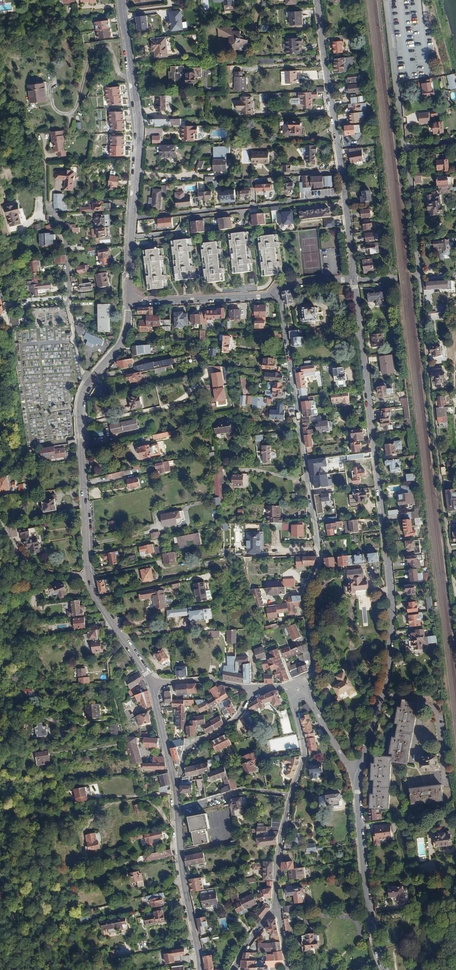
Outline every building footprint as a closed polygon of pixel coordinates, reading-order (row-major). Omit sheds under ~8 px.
[(213,2),(223,1),(224,11),(234,10),(233,0),(213,0),(213,2)] [(181,11),(168,12),(170,31),(183,30),(181,11)] [(302,25),(302,11),(287,12),(287,17),(289,17),(289,26),(302,25)] [(148,27),(146,16),(136,17),(137,29),(148,27)] [(96,30),(97,30),(110,28),(109,20),(95,22),(96,30)] [(244,33),(242,33),(242,28),(237,29),(237,26),(220,27),(221,37),(232,36),(232,39),(231,39),(230,43),(231,46),(234,47),(237,47),(238,46),(247,48),(250,38),(246,37),(246,35),(244,33)] [(111,28),(110,28),(97,30),(98,39),(112,37),(111,28)] [(168,56),(166,38),(151,39),(153,58),(168,56)] [(301,38),(285,39),(286,53),(300,52),(300,43),(301,43),(301,38)] [(344,41),(332,42),(333,53),(343,53),(342,45),(344,45),(344,41)] [(345,58),(333,59),(334,73),(346,72),(345,58)] [(189,85),(189,82),(198,82),(198,76),(204,76),(203,67),(182,68),(182,66),(173,66),(173,71),(170,71),(171,79),(177,79),(177,84),(186,83),(186,85),(189,85)] [(298,78),(297,70),(284,71),(285,84),(296,83),(296,78),(298,78)] [(452,74),(447,75),(450,90),(455,89),(452,74)] [(238,75),(238,76),(236,76),(236,90),(247,90),(246,76),(240,76),(240,75),(238,75)] [(431,79),(421,80),(421,83),(422,91),(422,93),(422,98),(429,97),(428,95),(434,95),(434,89),(433,82),(431,82),(431,79)] [(42,83),(25,85),(27,102),(44,99),(42,83)] [(358,84),(347,85),(347,88),(346,89),(346,93),(348,93),(359,92),(358,84)] [(105,87),(105,96),(107,96),(119,95),(119,87),(105,87)] [(301,98),(300,105),(306,105),(306,108),(311,108),(311,97),(317,97),(317,92),(311,92),(298,92),(298,98),(301,98)] [(166,111),(165,94),(157,94),(157,106),(156,106),(156,111),(166,111)] [(120,105),(120,96),(119,95),(107,96),(107,105),(120,105)] [(251,99),(249,100),(249,96),(241,96),(241,100),(240,100),(242,114),(252,113),(251,99)] [(109,112),(109,121),(111,121),(123,121),(123,112),(109,112)] [(349,117),(348,118),(348,121),(350,121),(350,123),(360,122),(363,122),(363,117),(360,117),(359,112),(349,113),(349,117)] [(429,112),(418,113),(419,124),(430,123),(429,112)] [(124,130),(124,121),(123,121),(111,121),(111,130),(124,130)] [(301,132),(300,121),(288,121),(288,129),(290,129),(291,133),(301,132)] [(442,121),(433,122),(434,133),(443,132),(442,121)] [(358,139),(361,134),(361,132),(360,131),(359,125),(354,125),(353,125),(344,125),(345,136),(350,136),(355,139),(358,139)] [(197,126),(182,126),(181,140),(193,140),(193,133),(197,133),(197,126)] [(64,135),(63,135),(63,130),(51,131),(52,142),(53,142),(54,152),(57,152),(58,156),(66,156),(66,150),(64,150),(63,141),(64,141),(64,135)] [(124,136),(110,136),(109,146),(123,146),(124,146),(124,136)] [(171,144),(167,144),(167,145),(160,146),(160,157),(165,157),(166,159),(169,158),(171,157),(176,157),(176,145),(171,145),(171,144)] [(109,146),(109,156),(123,156),(123,146),(109,146)] [(317,146),(306,146),(306,163),(314,162),(315,153),(317,153),(317,146)] [(214,159),(226,159),(226,154),(230,154),(230,147),(214,147),(214,159)] [(349,152),(350,163),(356,162),(358,164),(360,164),(362,163),(362,161),(364,161),(362,150),(349,152)] [(270,153),(252,153),(252,163),(270,163),(270,153)] [(226,159),(214,159),(214,169),(226,169),(226,167),(232,167),(232,160),(226,160),(226,159)] [(448,161),(438,162),(438,170),(443,170),(443,171),(449,171),(448,161)] [(414,171),(415,176),(422,176),(423,176),(422,168),(418,169),(418,171),(414,171)] [(64,180),(64,190),(73,191),(74,170),(55,170),(54,179),(64,180)] [(110,176),(109,175),(108,190),(113,190),(113,187),(117,187),(118,176),(115,176),(116,171),(110,171),(110,176)] [(310,175),(302,176),(302,182),(302,188),(310,187),(313,187),(313,188),(323,188),(322,176),(310,177),(310,175)] [(332,176),(324,176),(325,187),(332,186),(332,176)] [(449,187),(448,177),(438,178),(438,185),(439,185),(440,188),(449,187)] [(256,187),(256,191),(271,191),(271,183),(260,184),(260,178),(255,178),(256,187)] [(210,186),(210,181),(198,181),(198,190),(207,190),(207,186),(210,186)] [(302,188),(302,182),(299,182),(300,192),(302,192),(304,192),(310,191),(310,187),(302,188)] [(162,189),(153,189),(151,208),(160,209),(161,197),(162,189)] [(222,191),(220,191),(220,193),(219,194),(219,195),(220,196),(220,199),(220,203),(235,202),(235,198),(235,189),(222,189),(222,191)] [(372,201),(370,190),(362,191),(362,196),(361,196),(360,197),(360,201),(361,202),(363,202),(372,201)] [(183,191),(175,191),(176,207),(191,206),(190,196),(184,196),(183,191)] [(211,191),(198,191),(199,200),(209,200),(209,199),(211,199),(211,191)] [(54,193),(54,201),(62,201),(63,193),(54,193)] [(440,195),(428,196),(430,210),(432,210),(432,215),(439,214),(439,213),(443,213),(443,208),(441,208),(440,195)] [(17,200),(2,204),(9,227),(21,224),(18,213),(20,213),(17,200)] [(80,207),(80,212),(103,211),(103,210),(110,210),(110,203),(103,204),(103,203),(101,203),(101,200),(97,200),(97,203),(89,203),(89,206),(80,207)] [(62,201),(54,201),(54,208),(59,208),(59,210),(64,211),(64,201),(62,201)] [(330,208),(299,211),(300,220),(331,217),(330,208)] [(370,209),(360,210),(361,218),(371,217),(370,209)] [(281,212),(277,212),(279,225),(283,225),(294,224),(292,211),(281,212)] [(264,213),(250,214),(252,226),(266,224),(264,213)] [(109,214),(98,215),(98,217),(95,217),(95,222),(90,222),(90,226),(110,225),(109,214)] [(171,217),(157,219),(158,228),(172,226),(171,217)] [(230,217),(218,219),(219,230),(232,228),(230,217)] [(334,219),(324,220),(324,227),(335,227),(334,219)] [(203,220),(190,222),(191,233),(204,232),(203,220)] [(371,220),(362,221),(363,226),(363,230),(366,230),(371,229),(370,226),(372,226),(371,220)] [(104,227),(94,228),(95,234),(96,234),(96,238),(102,237),(101,235),(105,235),(104,227)] [(231,233),(232,240),(231,240),(232,248),(233,248),(235,259),(233,259),(234,267),(236,266),(237,272),(242,272),(251,271),(250,261),(247,242),(246,231),(231,233)] [(374,232),(365,233),(366,242),(375,241),(374,232)] [(55,240),(55,234),(50,234),(50,233),(39,234),(40,246),(49,246),(49,244),(53,244),(53,240),(55,240)] [(259,242),(258,242),(259,250),(260,250),(262,262),(261,262),(262,269),(263,269),(263,275),(270,274),(280,273),(279,264),(277,244),(275,234),(259,236),(259,242)] [(175,267),(173,267),(174,274),(175,274),(176,280),(186,279),(193,278),(192,268),(189,248),(188,239),(172,241),(173,247),(171,247),(172,255),(173,255),(175,267)] [(449,240),(439,241),(440,245),(443,245),(443,249),(450,249),(449,240)] [(219,241),(201,244),(202,249),(201,250),(202,257),(203,257),(205,269),(203,269),(204,276),(206,276),(207,283),(214,282),(223,280),(222,271),(220,251),(219,241)] [(443,245),(440,245),(439,241),(434,241),(434,247),(438,246),(438,250),(443,249),(443,245)] [(366,244),(366,247),(363,247),(362,249),(362,250),(364,252),(365,252),(365,255),(367,255),(375,254),(375,251),(376,251),(375,243),(366,244)] [(109,248),(97,250),(99,259),(109,258),(109,255),(110,255),(109,248)] [(146,264),(147,276),(145,277),(146,284),(148,284),(149,290),(165,288),(164,278),(161,258),(160,249),(153,250),(144,251),(145,257),(143,257),(144,264),(146,264)] [(110,264),(109,258),(99,259),(100,266),(110,264)] [(375,268),(374,263),(372,263),(372,259),(362,260),(364,273),(374,272),(373,269),(375,268)] [(37,261),(29,261),(30,272),(38,271),(37,266),(40,266),(40,261),(37,261)] [(76,267),(77,274),(86,272),(85,265),(76,267)] [(38,283),(38,281),(41,281),(41,278),(36,278),(36,273),(32,273),(32,278),(26,279),(27,282),(32,281),(35,281),(35,284),(38,283)] [(109,287),(106,273),(96,275),(99,289),(109,287)] [(429,282),(424,282),(425,289),(433,288),(433,287),(445,287),(445,288),(450,288),(450,281),(437,281),(429,282)] [(51,283),(30,285),(30,290),(31,296),(39,295),(45,295),(45,289),(51,289),(51,283)] [(292,303),(290,290),(282,291),(284,304),(292,303)] [(383,291),(367,293),(368,302),(375,301),(376,306),(385,305),(383,291)] [(109,318),(109,304),(98,304),(98,318),(109,318)] [(254,317),(266,317),(266,308),(266,305),(263,305),(254,305),(254,317)] [(153,315),(153,306),(137,307),(137,314),(147,314),(147,315),(153,315)] [(304,307),(304,309),(301,309),(302,320),(305,320),(306,321),(318,320),(317,308),(312,308),(312,306),(304,307)] [(214,310),(214,318),(224,318),(224,308),(217,308),(217,310),(214,310)] [(241,309),(229,309),(229,319),(240,319),(241,309)] [(214,310),(205,311),(205,320),(214,320),(214,318),(214,310)] [(188,325),(187,313),(183,314),(183,312),(174,312),(175,328),(184,327),(184,326),(188,325)] [(200,324),(200,314),(190,315),(190,324),(194,324),(194,328),(199,328),(199,325),(200,324)] [(146,315),(146,320),(146,326),(156,326),(156,316),(146,315)] [(160,316),(156,316),(156,326),(166,326),(166,319),(160,319),(160,316)] [(18,317),(11,318),(11,326),(19,325),(18,317)] [(109,318),(98,318),(98,332),(110,332),(109,318)] [(85,336),(84,338),(88,340),(86,345),(92,348),(93,344),(97,346),(98,344),(102,345),(104,341),(97,338),(98,336),(84,329),(81,335),(85,336)] [(381,334),(371,335),(373,348),(383,347),(381,334)] [(230,337),(223,337),(223,353),(232,353),(232,348),(229,347),(229,342),(232,342),(232,338),(230,337)] [(299,337),(292,337),(292,346),(293,347),(302,347),(301,337),(299,337)] [(438,342),(431,343),(433,356),(442,355),(441,346),(438,346),(438,342)] [(132,346),(133,355),(150,354),(150,345),(144,346),(132,346)] [(392,355),(379,357),(381,374),(394,372),(392,355)] [(262,369),(275,370),(275,366),(275,364),(274,364),(274,358),(263,358),(262,369)] [(118,366),(120,366),(120,369),(129,368),(128,364),(133,364),(132,359),(117,361),(118,366)] [(346,372),(343,373),(343,367),(333,369),(334,382),(336,382),(337,387),(346,386),(346,380),(347,380),(346,372)] [(435,384),(437,383),(437,385),(441,385),(441,383),(446,383),(444,372),(443,372),(443,369),(433,371),(434,374),(432,374),(433,380),(434,379),(435,384)] [(140,372),(126,374),(127,379),(130,379),(131,381),(134,381),(135,384),(143,383),(140,372)] [(283,374),(278,374),(279,373),(274,372),(274,373),(264,373),(264,379),(275,380),(281,380),(282,380),(283,374)] [(301,372),(295,373),(298,389),(306,388),(303,372),(301,372)] [(274,386),(272,385),(272,391),(282,391),(282,386),(280,386),(281,383),(275,382),(274,386)] [(387,386),(386,386),(386,384),(384,382),(381,382),(380,384),(380,387),(377,387),(378,397),(388,396),(388,393),(393,392),(392,384),(389,384),(390,389),(387,389),(387,386)] [(307,395),(306,388),(298,389),(299,396),(307,395)] [(272,391),(265,390),(265,396),(271,396),(271,398),(285,399),(286,392),(283,391),(282,391),(272,391)] [(348,392),(330,394),(331,403),(342,401),(342,404),(350,403),(348,392)] [(140,394),(129,397),(131,409),(142,407),(140,394)] [(255,402),(260,402),(260,404),(261,405),(264,405),(265,404),(265,403),(269,403),(270,398),(247,396),(246,396),(245,404),(253,405),(255,403),(255,402)] [(444,407),(443,397),(439,397),(439,400),(436,401),(437,408),(444,407)] [(409,406),(408,398),(402,399),(402,400),(401,400),(401,402),(403,402),(403,407),(409,406)] [(301,402),(302,410),(311,409),(310,401),(309,401),(301,402)] [(278,402),(277,404),(277,410),(270,410),(270,419),(284,420),(284,411),(283,411),(283,404),(283,402),(278,402)] [(444,407),(437,408),(438,423),(447,423),(445,407),(444,407)] [(380,414),(381,422),(389,421),(388,416),(391,416),(390,408),(381,409),(381,414),(380,414)] [(137,419),(109,425),(112,434),(139,427),(137,419)] [(230,421),(213,423),(215,434),(231,432),(230,421)] [(316,424),(316,430),(319,430),(319,432),(330,432),(329,431),(332,431),(332,428),(332,423),(330,421),(328,421),(318,422),(319,424),(316,424)] [(392,425),(389,425),(389,421),(381,422),(381,426),(385,426),(385,429),(392,429),(392,425)] [(303,427),(304,435),(311,434),(313,434),(311,426),(309,427),(309,422),(302,423),(303,427)] [(350,430),(351,441),(364,440),(363,429),(350,430)] [(170,431),(153,434),(154,439),(171,436),(170,431)] [(304,435),(306,447),(312,447),(313,447),(311,434),(304,435)] [(360,441),(351,442),(352,452),(359,452),(359,448),(361,447),(360,441)] [(137,449),(136,449),(135,450),(136,452),(137,452),(138,452),(140,459),(160,454),(158,443),(136,447),(137,449)] [(396,450),(395,446),(393,447),(392,444),(384,445),(386,456),(394,455),(394,451),(396,450)] [(271,463),(271,459),(274,458),(276,457),(276,454),(274,452),(271,452),(271,446),(261,446),(262,463),(271,463)] [(41,459),(56,458),(55,449),(54,447),(40,449),(41,459)] [(64,447),(55,449),(56,458),(65,457),(64,447)] [(312,459),(309,460),(311,476),(312,476),(319,475),(318,468),(327,466),(325,458),(312,459)] [(400,471),(399,459),(386,461),(386,465),(390,465),(391,472),(400,471)] [(168,461),(156,464),(156,468),(158,467),(158,469),(160,468),(161,473),(166,472),(166,471),(170,470),(168,461)] [(221,467),(217,467),(220,491),(225,492),(222,471),(221,471),(221,467)] [(358,467),(353,468),(354,477),(352,478),(353,484),(361,483),(360,476),(365,476),(365,470),(361,470),(361,468),(358,468),(358,467)] [(232,475),(232,487),(234,487),(247,487),(247,486),(248,486),(248,475),(247,475),(247,474),(242,474),(242,475),(232,475)] [(319,475),(312,476),(314,488),(328,487),(327,474),(319,475)] [(0,478),(0,492),(9,490),(7,477),(0,478)] [(138,477),(127,479),(129,489),(141,486),(138,477)] [(353,490),(353,494),(349,495),(351,508),(361,506),(361,502),(365,502),(365,498),(366,498),(366,493),(369,492),(369,488),(359,489),(353,490)] [(448,500),(455,499),(455,489),(447,490),(448,500)] [(412,490),(398,492),(399,504),(414,503),(412,490)] [(329,493),(320,494),(321,502),(330,501),(329,493)] [(53,494),(40,496),(43,512),(56,509),(53,494)] [(320,494),(315,495),(317,514),(323,513),(321,502),(320,494)] [(221,501),(220,497),(212,498),(213,502),(214,502),(214,505),(222,504),(221,501)] [(448,500),(449,512),(455,511),(455,499),(448,500)] [(266,506),(266,523),(273,523),(282,523),(282,517),(280,517),(281,506),(266,506)] [(420,517),(419,508),(415,509),(415,511),(412,512),(412,518),(420,517)] [(185,520),(182,510),(160,513),(162,526),(176,524),(179,524),(180,524),(182,522),(182,520),(185,520)] [(80,516),(72,517),(73,524),(81,523),(80,516)] [(412,519),(403,520),(404,536),(416,535),(416,530),(413,530),(412,526),(412,519)] [(358,520),(348,521),(349,533),(359,532),(358,520)] [(303,525),(303,522),(295,522),(295,525),(291,525),(291,536),(303,536),(303,525)] [(342,522),(336,522),(336,523),(326,524),(326,530),(327,530),(327,536),(334,535),(333,529),(338,529),(337,527),(342,526),(342,522)] [(21,540),(21,542),(27,548),(31,553),(39,552),(38,541),(30,542),(29,537),(32,536),(31,534),(37,534),(36,527),(22,529),(22,532),(20,532),(21,540)] [(17,536),(16,528),(8,530),(11,537),(17,536)] [(179,536),(180,541),(178,542),(179,548),(189,546),(188,541),(193,539),(194,545),(201,544),(199,532),(179,536)] [(246,554),(260,554),(260,548),(264,548),(264,532),(259,532),(260,532),(246,532),(246,554)] [(413,550),(413,546),(414,546),(413,540),(405,541),(406,548),(407,548),(407,552),(412,551),(412,550),(413,550)] [(152,545),(139,547),(140,553),(146,551),(146,553),(154,552),(152,545)] [(116,563),(115,552),(102,554),(103,560),(108,559),(109,564),(116,563)] [(179,552),(162,554),(164,565),(176,562),(176,561),(181,560),(179,552)] [(367,554),(368,563),(378,562),(377,553),(372,553),(367,554)] [(358,555),(354,555),(355,565),(364,564),(363,554),(358,555)] [(417,555),(407,556),(407,563),(409,563),(410,568),(421,567),(420,560),(417,561),(417,555)] [(303,556),(296,556),(296,567),(304,568),(304,566),(314,565),(316,556),(303,556)] [(338,557),(339,566),(349,565),(348,556),(343,556),(338,557)] [(324,558),(325,568),(335,567),(334,557),(324,558)] [(152,568),(140,570),(143,582),(154,580),(152,568)] [(362,569),(347,571),(348,579),(363,578),(362,569)] [(417,569),(409,570),(410,582),(418,581),(417,569)] [(295,578),(283,579),(283,582),(283,587),(284,587),(295,587),(295,578)] [(354,579),(354,581),(347,581),(348,585),(344,585),(345,594),(348,594),(355,593),(355,591),(368,590),(368,580),(362,581),(362,578),(354,579)] [(104,580),(97,581),(100,594),(106,592),(104,580)] [(61,597),(65,595),(63,591),(64,590),(62,585),(57,587),(55,583),(54,584),(54,583),(51,584),(51,585),(47,587),(49,592),(53,590),(55,594),(56,594),(58,599),(61,597)] [(204,583),(194,584),(197,601),(207,600),(204,583)] [(415,595),(415,585),(404,585),(404,592),(408,592),(408,595),(415,595)] [(166,608),(162,587),(138,592),(140,600),(153,598),(154,609),(166,608)] [(252,590),(258,608),(264,606),(259,589),(252,590)] [(80,600),(70,601),(71,610),(67,610),(68,617),(84,615),(83,611),(81,611),(80,600)] [(294,607),(293,602),(292,602),(287,603),(288,612),(288,615),(296,615),(294,607)] [(418,611),(417,602),(408,603),(409,606),(407,606),(408,613),(418,611)] [(276,606),(277,613),(288,612),(287,603),(275,604),(276,606)] [(257,618),(252,604),(244,606),(248,621),(257,618)] [(276,606),(266,608),(268,619),(277,618),(277,613),(276,606)] [(187,608),(166,610),(167,618),(188,616),(187,608)] [(203,610),(197,611),(197,609),(193,609),(193,611),(189,611),(189,616),(192,616),(192,621),(204,620),(203,610)] [(419,614),(408,615),(410,627),(421,625),(419,614)] [(66,621),(72,620),(74,629),(84,628),(83,617),(72,619),(72,618),(66,618),(66,621)] [(296,624),(286,627),(292,641),(300,637),(296,624)] [(96,629),(84,631),(84,640),(97,638),(104,638),(103,629),(96,629)] [(410,633),(411,638),(412,638),(425,637),(424,629),(416,630),(416,633),(410,633)] [(425,637),(412,638),(413,650),(423,649),(422,644),(429,644),(428,636),(425,637)] [(435,636),(428,636),(429,644),(436,643),(435,636)] [(99,641),(91,642),(92,653),(102,652),(101,646),(100,647),(99,641)] [(290,650),(292,657),(303,653),(301,646),(290,650)] [(290,650),(289,647),(282,650),(285,659),(292,657),(290,650)] [(168,658),(162,648),(153,654),(154,655),(153,656),(153,657),(155,660),(157,660),(158,659),(161,663),(168,658)] [(267,659),(262,648),(254,651),(259,662),(267,659)] [(269,652),(272,658),(267,660),(270,666),(271,669),(276,669),(277,672),(285,669),(277,649),(269,652)] [(224,666),(223,671),(238,673),(238,661),(236,662),(236,658),(236,657),(228,657),(227,666),(224,666)] [(248,657),(236,658),(236,662),(238,661),(238,673),(243,674),(243,683),(251,683),(251,664),(248,664),(248,657)] [(304,660),(295,663),(299,675),(308,671),(308,670),(304,660)] [(299,675),(295,663),(287,666),(291,677),(299,675)] [(187,666),(175,667),(175,676),(187,676),(187,666)] [(290,681),(285,669),(277,672),(274,673),(275,677),(278,676),(281,683),(290,681)] [(243,674),(238,673),(223,671),(223,679),(243,683),(243,674)] [(335,676),(339,683),(332,687),(338,696),(339,695),(346,691),(349,696),(356,692),(353,687),(348,678),(347,678),(343,672),(335,676)] [(143,692),(149,690),(139,673),(125,682),(129,689),(139,683),(143,692)] [(272,674),(263,674),(264,683),(273,684),(272,674)] [(187,684),(175,685),(176,695),(188,694),(187,684)] [(187,684),(188,694),(197,693),(196,684),(187,684)] [(213,697),(217,701),(228,695),(224,689),(222,686),(220,685),(217,687),(217,686),(209,689),(213,697)] [(152,705),(149,690),(143,692),(134,696),(137,702),(140,701),(143,708),(152,705)] [(273,691),(256,699),(259,708),(261,710),(264,709),(266,708),(264,705),(272,701),(274,706),(282,703),(278,691),(273,691)] [(206,698),(210,707),(218,703),(217,701),(213,697),(206,698)] [(197,704),(194,706),(196,711),(199,709),(201,712),(210,707),(206,698),(195,700),(197,704)] [(253,711),(259,708),(256,699),(248,706),(250,715),(253,713),(253,711)] [(184,700),(171,700),(172,703),(172,707),(177,707),(176,713),(176,729),(185,729),(184,700)] [(418,704),(402,701),(401,707),(397,707),(395,719),(394,723),(397,724),(395,737),(392,737),(389,751),(389,754),(393,754),(392,757),(391,762),(407,764),(418,704)] [(237,712),(231,703),(225,706),(229,713),(232,718),(237,712)] [(225,706),(221,709),(225,716),(229,713),(225,706)] [(127,709),(125,711),(127,721),(133,717),(132,713),(129,714),(127,709)] [(135,716),(138,726),(150,723),(148,713),(135,716)] [(302,724),(304,731),(312,730),(309,714),(300,716),(301,719),(300,719),(301,724),(302,724)] [(194,731),(197,731),(196,724),(205,724),(204,715),(189,716),(190,726),(186,726),(186,737),(194,737),(194,731)] [(213,715),(209,718),(210,720),(210,722),(214,730),(223,724),(219,716),(215,718),(213,715)] [(214,730),(210,722),(202,725),(206,734),(214,730)] [(45,728),(43,728),(43,724),(38,725),(39,729),(37,729),(39,738),(46,737),(45,728)] [(304,731),(306,739),(314,737),(315,736),(313,729),(312,730),(304,731)] [(226,734),(220,737),(225,748),(231,745),(226,734)] [(299,747),(296,734),(288,736),(291,749),(299,747)] [(289,749),(286,736),(278,738),(281,750),(289,749)] [(142,763),(137,746),(137,737),(132,737),(127,738),(127,746),(133,763),(142,763)] [(158,738),(144,737),(143,747),(157,748),(158,738)] [(225,748),(220,737),(210,741),(216,752),(225,748)] [(317,750),(314,737),(306,739),(308,751),(317,750)] [(169,741),(170,748),(176,747),(183,745),(184,739),(169,741)] [(176,747),(170,748),(173,760),(179,759),(183,747),(183,745),(176,747)] [(46,764),(44,752),(36,753),(38,765),(46,764)] [(253,752),(239,758),(246,774),(256,771),(252,761),(256,760),(253,752)] [(285,776),(293,778),(299,763),(300,756),(283,759),(284,764),(286,764),(289,765),(285,776)] [(391,762),(392,757),(391,757),(374,756),(374,763),(371,763),(370,776),(370,780),(373,781),(372,794),(369,794),(369,806),(369,808),(389,809),(390,762),(391,762)] [(208,762),(195,765),(197,774),(209,771),(210,771),(208,762)] [(197,774),(195,765),(184,767),(186,777),(197,774)] [(320,766),(308,768),(310,780),(311,781),(315,781),(316,779),(315,776),(319,776),(319,773),(321,773),(320,766)] [(215,774),(215,771),(210,771),(209,771),(212,781),(225,779),(226,783),(225,784),(226,787),(222,788),(221,793),(231,790),(228,780),(226,772),(215,774)] [(170,785),(168,773),(159,775),(161,787),(167,786),(170,785)] [(234,778),(228,780),(231,790),(237,788),(234,778)] [(425,787),(410,788),(412,804),(442,800),(440,785),(425,787)] [(87,801),(85,787),(74,789),(76,802),(87,801)] [(342,799),(342,795),(340,796),(340,794),(326,796),(327,806),(333,806),(340,806),(340,801),(341,801),(340,799),(342,799)] [(242,797),(231,799),(229,799),(229,802),(228,802),(229,808),(231,808),(231,811),(244,809),(242,797)] [(369,810),(368,810),(369,813),(369,814),(369,816),(369,818),(369,821),(370,821),(376,820),(377,820),(382,820),(382,819),(382,816),(382,813),(382,810),(382,809),(379,809),(379,810),(376,810),(376,809),(375,809),(372,809),(371,809),(370,809),(369,809),(369,810)] [(208,842),(206,829),(208,828),(205,814),(187,818),(190,832),(191,832),(194,845),(208,842)] [(391,825),(372,826),(374,846),(380,845),(380,840),(393,839),(391,825)] [(96,831),(83,833),(86,848),(97,846),(95,839),(97,838),(96,831)] [(441,836),(433,837),(434,847),(435,848),(436,848),(437,847),(438,846),(452,845),(450,831),(448,831),(448,833),(440,834),(441,836)] [(135,839),(144,837),(146,845),(153,844),(152,839),(150,833),(144,835),(144,833),(134,835),(135,839)] [(276,844),(276,836),(256,839),(256,842),(254,842),(255,846),(257,845),(257,847),(276,844)] [(315,843),(305,844),(306,853),(316,852),(315,843)] [(162,851),(143,855),(144,862),(172,856),(171,849),(162,851)] [(206,861),(205,856),(204,856),(203,853),(191,855),(193,865),(205,863),(205,861),(206,861)] [(193,865),(191,855),(185,857),(187,867),(193,865)] [(273,881),(273,861),(263,861),(263,863),(263,870),(263,880),(273,881)] [(281,862),(281,870),(288,869),(295,868),(295,867),(293,867),(293,861),(281,862)] [(288,869),(289,879),(306,878),(304,868),(295,868),(288,869)] [(136,872),(129,874),(130,882),(135,881),(141,880),(140,875),(137,875),(136,872)] [(201,877),(188,879),(190,892),(203,890),(201,877)] [(295,889),(295,886),(285,887),(285,890),(284,890),(284,896),(292,895),(293,903),(303,902),(302,892),(303,892),(303,889),(301,889),(301,888),(295,889)] [(408,897),(407,888),(403,888),(403,886),(395,887),(395,886),(388,887),(389,896),(396,895),(397,904),(405,903),(404,898),(408,897)] [(271,897),(272,888),(266,889),(261,890),(262,893),(263,895),(266,899),(271,897)] [(162,898),(165,898),(163,892),(145,896),(146,901),(148,901),(148,900),(151,900),(150,899),(157,897),(157,899),(162,898)] [(216,892),(201,895),(203,908),(208,907),(208,905),(218,903),(216,892)] [(263,895),(262,893),(257,895),(260,902),(266,899),(263,895)] [(240,901),(245,909),(257,904),(252,894),(240,900),(240,901)] [(148,901),(150,908),(161,906),(160,902),(163,902),(162,898),(157,899),(157,897),(150,899),(151,900),(148,900),(148,901)] [(271,902),(268,900),(265,903),(256,913),(261,918),(271,908),(271,902)] [(238,913),(245,909),(240,901),(232,904),(238,913)] [(145,925),(164,921),(162,911),(153,912),(154,915),(143,918),(145,925)] [(285,912),(283,913),(286,937),(290,937),(287,918),(293,918),(292,912),(285,912)] [(205,917),(196,919),(198,927),(203,926),(207,926),(205,917)] [(122,919),(107,922),(108,927),(110,927),(111,930),(119,929),(118,925),(123,924),(122,919)] [(270,937),(271,937),(279,936),(276,919),(268,920),(269,927),(265,927),(266,933),(269,933),(270,937)] [(314,940),(313,934),(305,934),(306,941),(303,941),(304,951),(309,951),(309,949),(318,948),(317,940),(314,940)] [(273,951),(273,952),(281,951),(280,942),(272,943),(273,951)] [(273,951),(272,943),(258,943),(258,952),(273,951)] [(184,949),(163,952),(165,964),(175,963),(174,956),(185,955),(184,949)] [(283,960),(281,951),(273,952),(273,954),(266,955),(266,958),(266,961),(283,960)] [(244,952),(241,960),(249,960),(250,952),(244,952)] [(205,962),(205,968),(214,969),(213,961),(205,962)]
